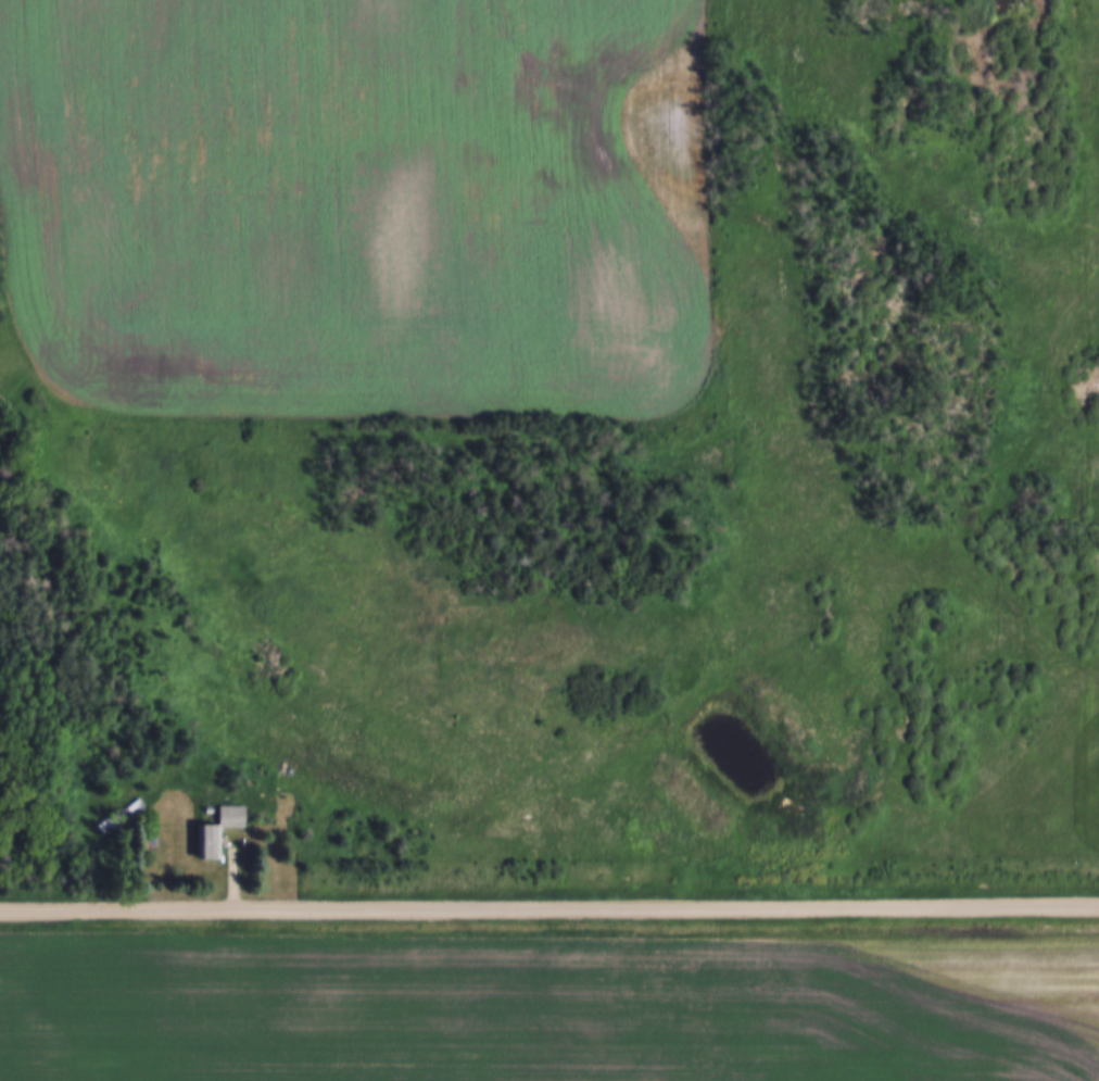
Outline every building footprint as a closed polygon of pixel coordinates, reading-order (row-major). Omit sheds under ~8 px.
[(135,796),(92,824),(100,835),(142,807),(135,796)] [(217,803),(243,803),(242,827),(216,826),(217,803)] [(218,827),(195,827),(194,857),(217,858),(218,827)]
